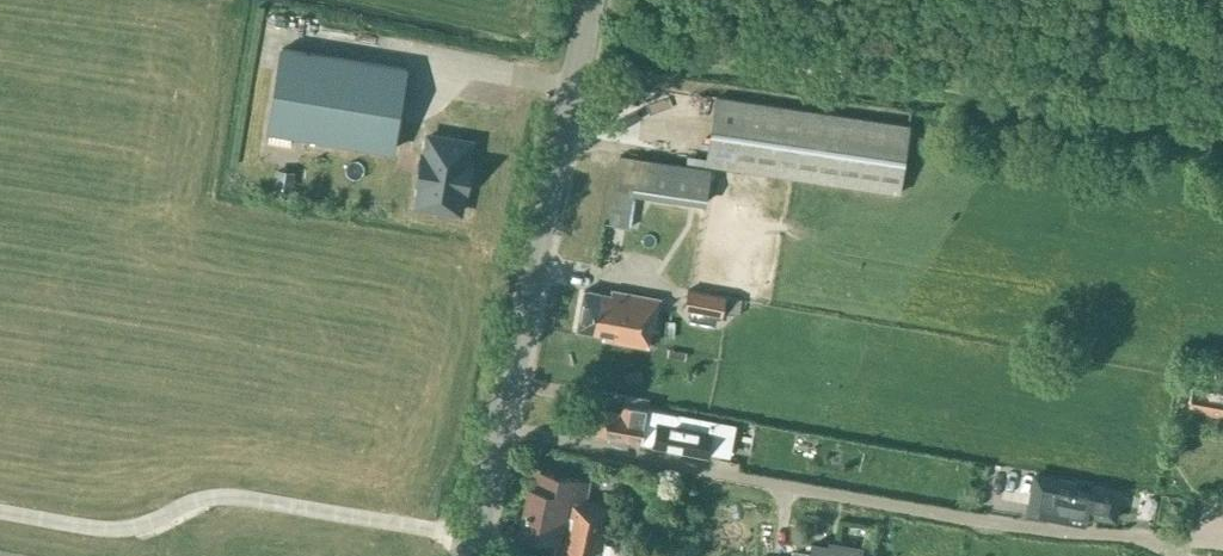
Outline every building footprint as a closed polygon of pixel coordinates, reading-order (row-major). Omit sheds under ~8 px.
[(393,149),(406,69),(281,48),(268,127),(271,128),(269,141),(291,145),(293,132),(393,149)] [(707,164),(899,193),(909,125),(717,96),(707,164)] [(467,193),(472,161),(470,160),(474,141),(427,133),(424,152),(422,152),(416,185),(419,185),(415,206),(461,214),(465,193),(467,193)] [(704,202),(709,168),(618,155),(607,225),(627,227),(632,191),(704,202)] [(288,184),(292,166),(273,163),(270,181),(288,184)] [(721,315),(725,296),(689,288),(685,307),(721,315)] [(653,326),(658,298),(612,290),(611,294),(584,289),(577,328),(603,333),(602,338),(644,346),(648,325),(653,326)] [(1213,372),(1211,382),(1191,378),(1186,405),(1222,412),(1222,372),(1213,370),(1213,372)] [(600,408),(595,434),(609,437),(608,444),(627,447),(628,441),(641,443),(641,442),(648,407),(621,402),(620,411),(600,408)] [(648,407),(641,442),(651,443),(650,445),(709,456),(710,451),(728,454),(734,423),(648,407)] [(1119,489),(1030,472),(1023,510),(1083,521),(1085,512),(1114,517),(1119,489)] [(607,542),(615,504),(582,497),(585,480),(546,473),(543,489),(530,486),(521,529),(558,537),(554,555),(657,555),(658,552),(607,542)] [(864,545),(843,542),(843,545),(814,540),(813,548),(799,545),(797,555),(863,555),(864,545)]
